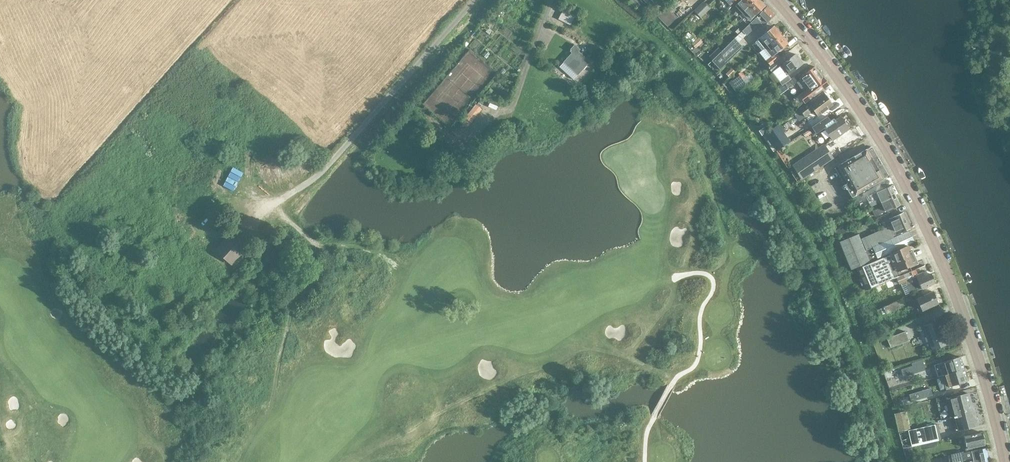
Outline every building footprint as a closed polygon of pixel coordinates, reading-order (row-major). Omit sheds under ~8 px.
[(735,5),(742,13),(756,0),(741,0),(735,5)] [(742,13),(739,15),(746,23),(749,20),(750,21),(766,5),(761,0),(756,0),(742,13)] [(701,18),(711,8),(704,1),(694,10),(701,18)] [(767,6),(760,14),(751,22),(755,27),(760,22),(764,26),(768,22),(776,15),(767,6)] [(564,9),(559,19),(571,25),(576,15),(565,10),(564,9)] [(775,26),(758,40),(761,44),(758,46),(761,50),(781,35),(775,26)] [(722,50),(714,58),(712,60),(720,69),(723,72),(730,65),(728,62),(743,47),(739,42),(746,34),(743,31),(735,38),(722,50)] [(692,43),(696,40),(688,32),(685,35),(692,43)] [(781,35),(761,50),(762,51),(765,48),(768,52),(771,57),(788,43),(781,35)] [(696,48),(703,42),(699,37),(692,44),(696,48)] [(719,47),(718,47),(714,42),(707,49),(711,54),(710,55),(714,58),(722,50),(719,47)] [(575,45),(572,48),(570,50),(572,53),(560,67),(574,79),(578,75),(590,61),(579,51),(580,49),(575,45)] [(780,58),(769,67),(773,72),(781,66),(788,75),(803,63),(796,54),(784,63),(780,58)] [(734,73),(740,68),(736,64),(730,69),(734,73)] [(815,66),(804,74),(797,80),(795,76),(791,79),(788,75),(781,80),(785,84),(777,89),(780,94),(788,88),(794,97),(822,75),(815,66)] [(822,75),(794,97),(795,98),(793,99),(794,100),(788,105),(793,111),(799,107),(805,103),(830,85),(822,75)] [(823,91),(799,109),(798,110),(785,119),(791,127),(804,119),(806,117),(805,117),(814,111),(818,116),(833,105),(823,91)] [(464,119),(469,124),(483,108),(478,103),(464,119)] [(841,116),(831,122),(828,117),(816,125),(820,131),(824,128),(832,141),(850,129),(841,116)] [(772,140),(778,136),(773,129),(767,133),(772,140)] [(824,144),(801,160),(793,166),(802,179),(834,158),(824,144)] [(867,149),(838,166),(835,168),(845,184),(852,197),(884,179),(867,149)] [(877,192),(866,197),(869,203),(879,198),(881,202),(896,195),(891,185),(876,192),(877,192)] [(862,199),(872,194),(869,188),(859,194),(862,199)] [(896,195),(881,202),(883,206),(872,210),(875,216),(885,211),(900,205),(896,195)] [(903,213),(889,219),(896,234),(910,229),(903,213)] [(837,236),(848,231),(846,225),(835,230),(837,236)] [(909,231),(894,237),(889,226),(861,238),(866,250),(873,247),(878,258),(914,242),(909,231)] [(851,269),(870,261),(859,233),(840,241),(851,269)] [(248,247),(232,234),(215,250),(230,265),(248,247)] [(908,245),(889,253),(890,254),(856,268),(865,290),(875,286),(912,271),(910,266),(916,263),(908,245)] [(841,274),(851,270),(845,257),(835,261),(841,274)] [(914,270),(875,286),(877,293),(883,291),(903,283),(908,295),(918,291),(921,290),(936,283),(931,273),(925,275),(923,271),(916,274),(914,270)] [(922,311),(939,303),(933,291),(916,298),(922,311)] [(898,301),(883,307),(877,310),(880,316),(886,313),(886,314),(900,308),(898,301)] [(939,319),(923,325),(927,336),(924,336),(926,342),(929,341),(932,350),(948,344),(939,319)] [(907,330),(888,336),(892,346),(910,340),(907,330)] [(961,356),(944,361),(947,374),(965,368),(961,356)] [(925,370),(922,360),(912,363),(913,366),(902,369),(904,376),(925,370)] [(965,368),(947,374),(951,386),(968,381),(965,368)] [(911,402),(933,395),(931,388),(909,394),(911,402)] [(968,393),(949,398),(955,418),(960,416),(963,428),(958,429),(959,431),(978,425),(973,408),(972,408),(968,393)] [(951,417),(947,399),(936,402),(941,420),(951,417)] [(908,423),(907,417),(905,411),(895,414),(899,431),(909,429),(908,423)] [(912,446),(939,440),(936,425),(909,430),(912,446)] [(982,432),(964,436),(966,448),(985,445),(982,432)] [(971,451),(963,452),(965,459),(972,458),(973,461),(990,461),(987,447),(971,451)]
